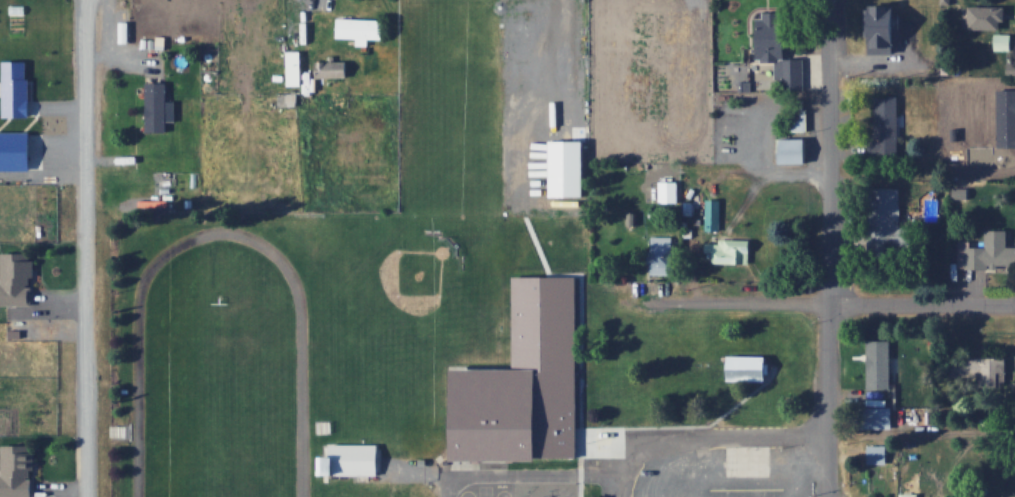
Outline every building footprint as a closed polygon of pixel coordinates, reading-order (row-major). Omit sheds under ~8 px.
[(870,48),(907,48),(907,21),(900,21),(900,2),(870,2),(870,48)] [(807,88),(806,56),(790,56),(790,9),(761,9),(761,60),(783,60),(783,89),(807,88)] [(358,38),(358,44),(371,44),(371,39),(383,39),(383,17),(338,17),(338,38),(358,38)] [(288,86),(303,86),(303,49),(288,49),(288,86)] [(319,77),(350,77),(350,59),(319,59),(319,77)] [(168,81),(146,81),(146,131),(168,131),(168,81)] [(900,153),(901,95),(876,94),(875,152),(900,153)] [(782,131),(808,131),(808,98),(782,98),(782,131)] [(769,140),(796,140),(796,165),(769,165),(769,140)] [(660,181),(660,204),(680,204),(680,181),(660,181)] [(902,187),(876,187),(876,249),(911,249),(911,226),(902,226),(902,187)] [(921,220),(937,220),(937,188),(921,188),(921,220)] [(706,230),(720,230),(720,199),(706,199),(706,230)] [(959,241),(959,268),(1012,267),(1011,228),(986,228),(986,240),(959,241)] [(675,274),(675,237),(651,237),(651,274),(675,274)] [(711,263),(753,264),(753,240),(712,239),(711,263)] [(35,305),(35,251),(1,252),(2,305),(35,305)] [(517,277),(581,276),(582,459),(457,460),(456,371),(518,370),(517,277)] [(717,356),(717,381),(757,381),(756,356),(717,356)] [(893,407),(866,407),(866,428),(893,428),(893,407)] [(2,443),(2,496),(36,496),(36,443),(2,443)] [(330,444),(374,443),(375,472),(331,474),(330,444)] [(888,444),(868,444),(868,463),(888,463),(888,444)]
